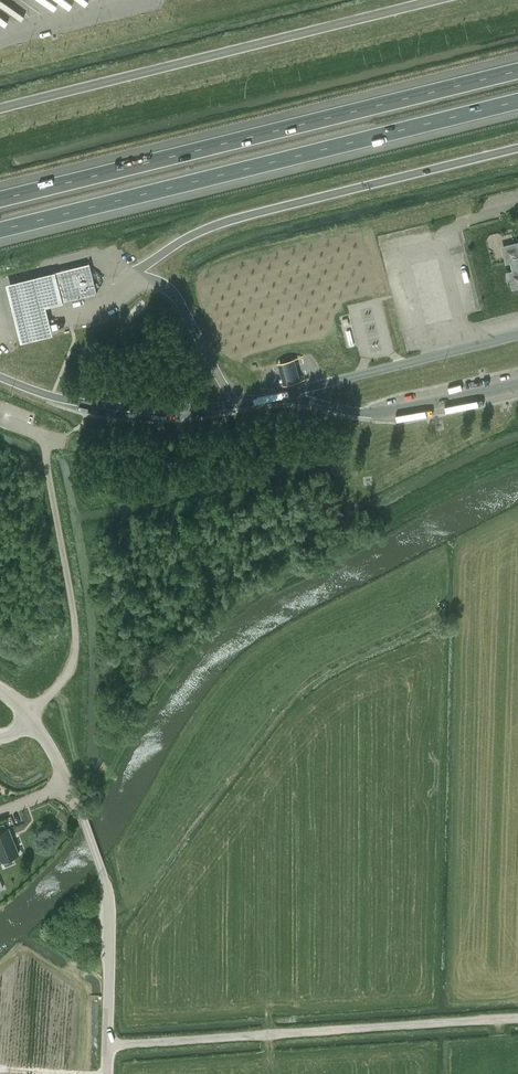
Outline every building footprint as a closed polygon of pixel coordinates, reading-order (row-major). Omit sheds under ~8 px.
[(16,19),(21,14),(2,0),(0,0),(0,7),(16,19)] [(513,242),(511,234),(503,236),(498,233),(489,235),(487,239),(489,248),(493,250),(496,259),(504,257),(510,260),(512,270),(509,275),(511,283),(516,286),(517,286),(517,241),(513,242)] [(89,262),(54,271),(61,302),(97,293),(89,262)] [(61,302),(54,271),(6,283),(21,343),(52,335),(45,306),(61,302)] [(295,359),(280,362),(283,372),(285,383),(300,379),(297,368),(295,359)] [(510,377),(517,375),(517,365),(508,367),(510,377)] [(511,399),(508,391),(478,399),(480,408),(511,399)] [(401,420),(428,416),(427,411),(400,414),(401,420)] [(1,860),(19,853),(9,827),(0,831),(0,857),(1,860)]
